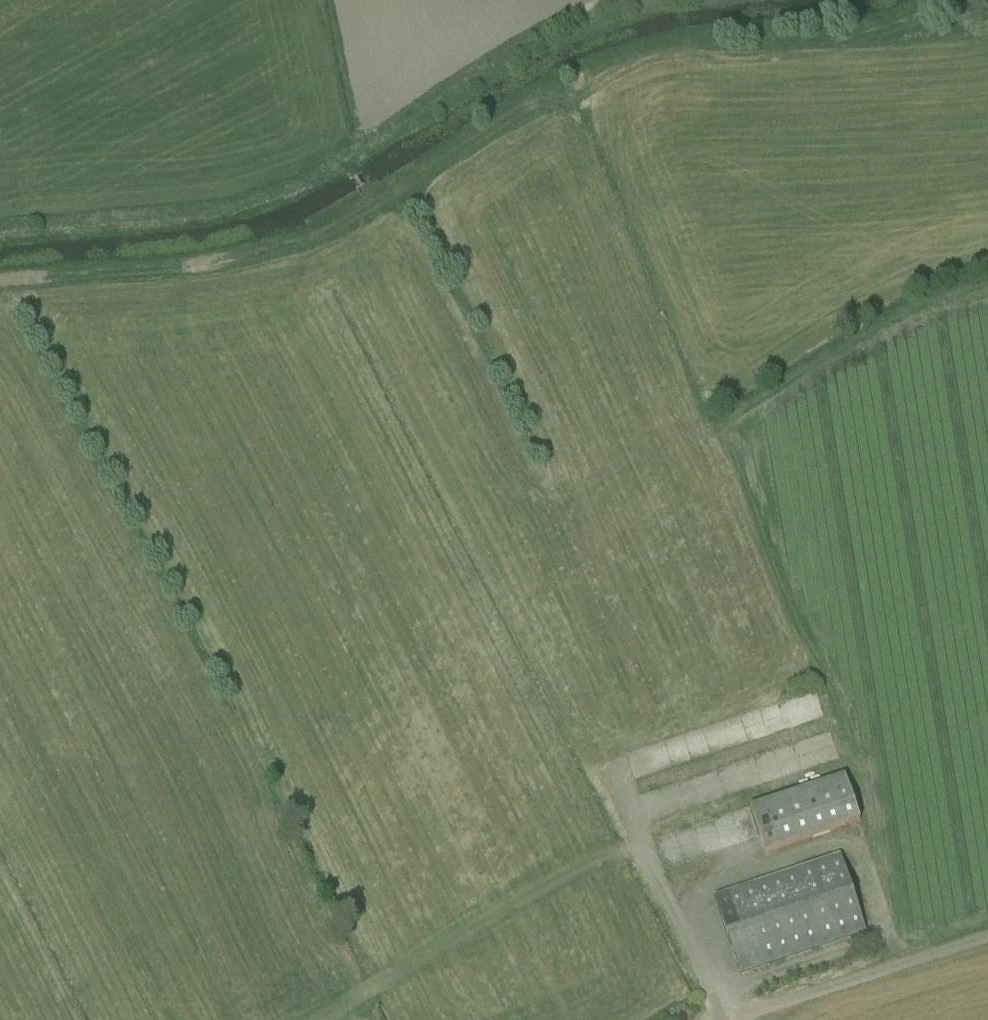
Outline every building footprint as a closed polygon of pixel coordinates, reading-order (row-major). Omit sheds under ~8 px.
[(844,775),(748,806),(764,853),(860,822),(844,775)] [(866,932),(859,913),(840,855),(713,898),(739,975),(866,932)]
